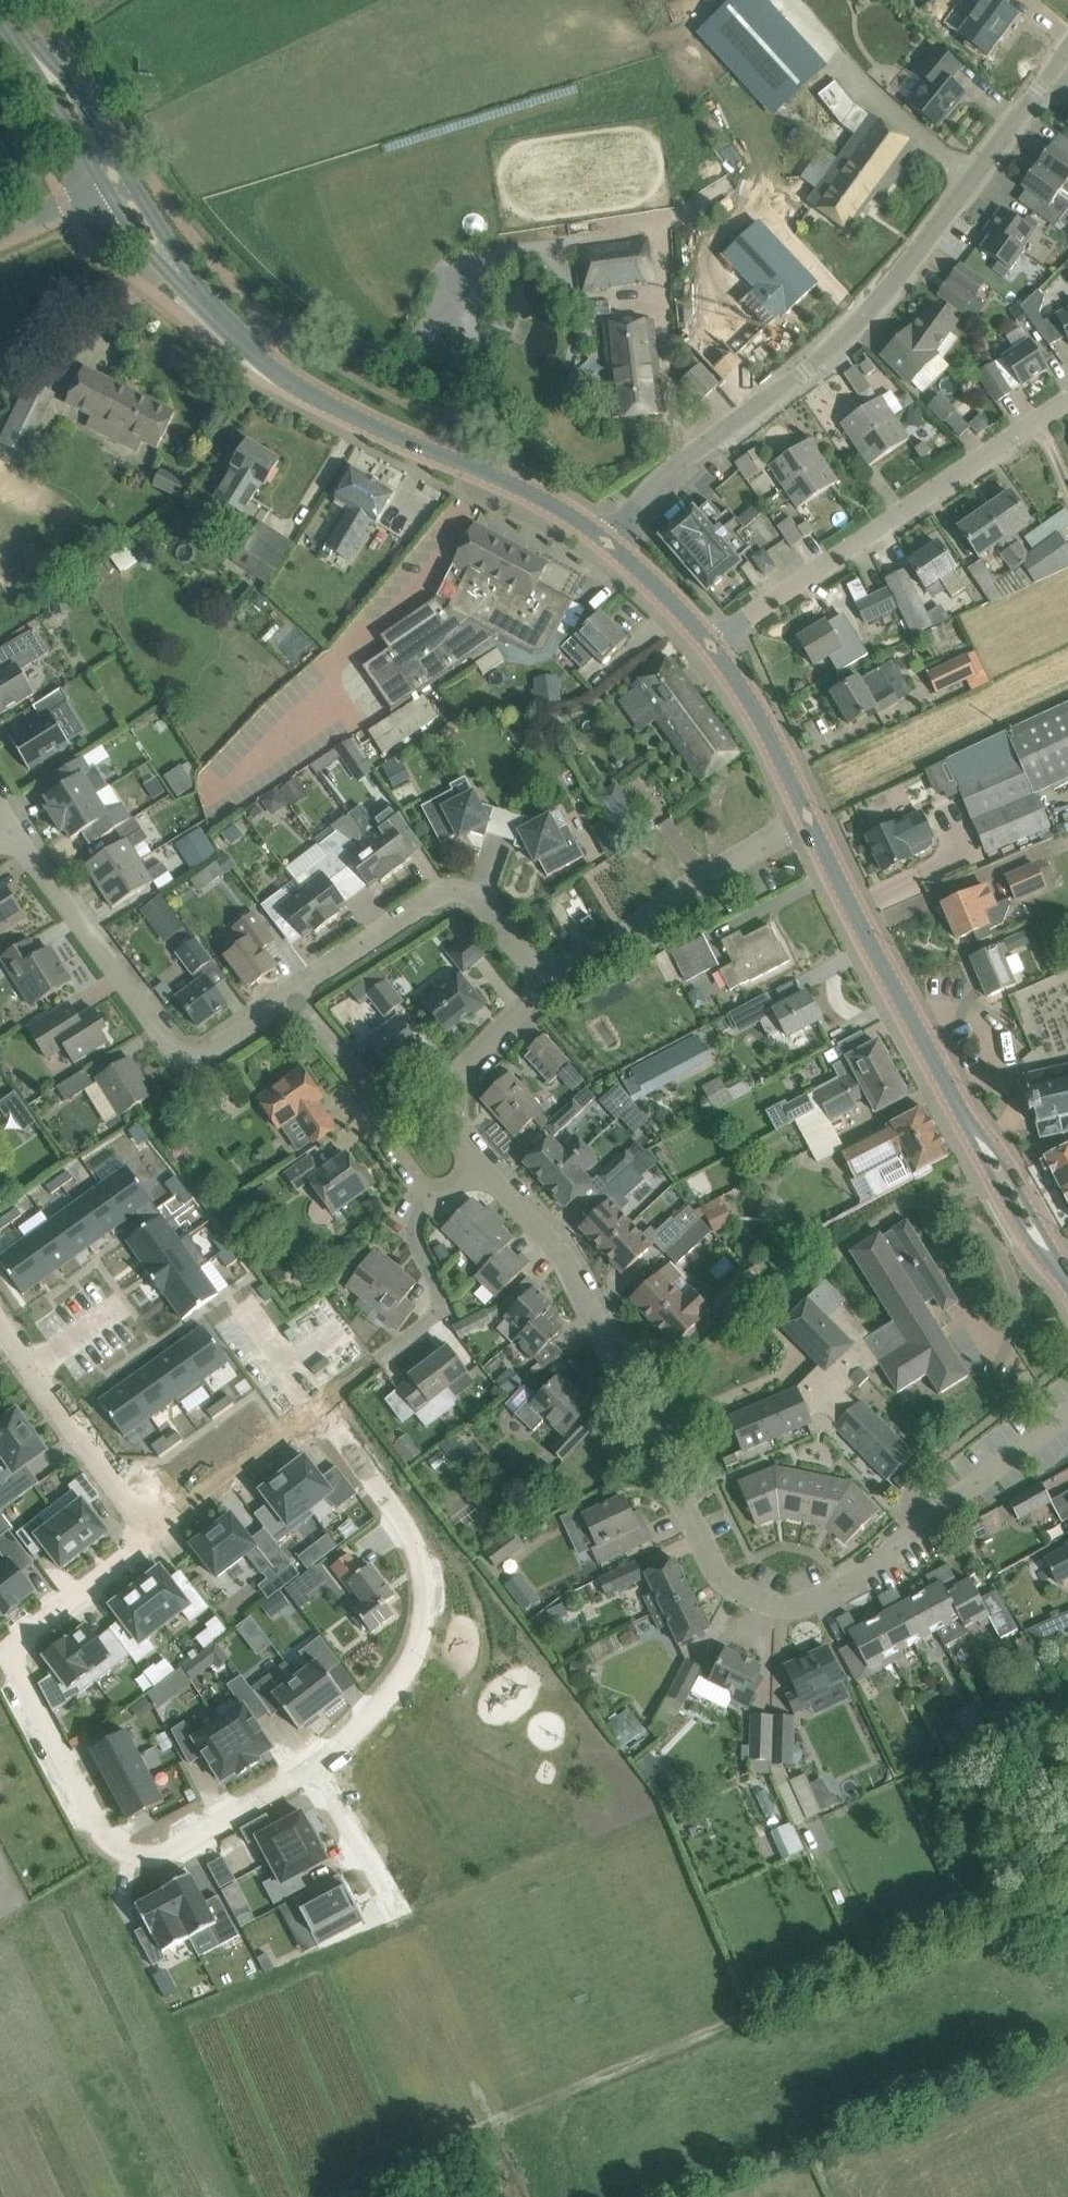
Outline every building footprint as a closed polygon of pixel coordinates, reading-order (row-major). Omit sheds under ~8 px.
[(707,26),(775,106),(827,60),(776,0),(737,0),(707,26)] [(944,23),(970,42),(988,55),(988,54),(987,53),(1004,31),(1005,32),(1018,15),(1005,6),(1009,0),(963,0),(956,9),(955,9),(944,23)] [(966,94),(962,91),(950,80),(961,66),(937,46),(916,72),(928,81),(910,104),(938,127),(966,94)] [(817,190),(808,202),(832,219),(849,232),(878,192),(884,197),(919,148),(901,136),(872,114),(857,104),(857,105),(845,120),(844,122),(859,132),(858,134),(847,148),(840,159),(817,190)] [(1034,164),(1067,188),(1067,155),(1053,144),(1044,157),(1040,155),(1034,164)] [(1022,186),(1042,201),(1035,211),(1055,226),(1067,208),(1067,188),(1034,164),(1029,171),(1032,173),(1022,186)] [(1002,207),(989,226),(1020,249),(1038,224),(1027,216),(1023,222),(1002,207)] [(818,284),(803,268),(760,223),(725,255),(758,290),(694,350),(723,381),(743,363),(737,356),(781,315),(783,317),(818,284)] [(1020,249),(989,226),(984,233),(990,237),(981,249),(999,262),(994,269),(1005,277),(1023,252),(1019,250),(1020,249)] [(651,241),(578,250),(583,291),(656,283),(651,241)] [(961,265),(950,279),(976,297),(986,283),(961,265)] [(933,303),(914,329),(936,352),(958,321),(953,317),(959,309),(964,313),(976,297),(950,279),(939,294),(949,302),(943,310),(933,303)] [(1021,307),(1029,318),(1050,345),(1067,336),(1067,337),(1067,308),(1056,313),(1043,320),(1040,315),(1045,300),(1046,299),(1038,291),(1021,307)] [(604,323),(615,418),(665,413),(655,319),(604,323)] [(882,355),(910,384),(939,356),(936,352),(914,329),(911,327),(882,355)] [(995,363),(979,373),(997,402),(1013,391),(1013,390),(1022,384),(1022,386),(1049,368),(1037,350),(1030,340),(1004,357),(1007,362),(998,368),(995,363)] [(861,366),(868,376),(877,370),(870,360),(861,366)] [(857,394),(870,386),(857,364),(843,373),(857,394)] [(719,386),(699,365),(682,381),(702,402),(719,386)] [(84,368),(66,403),(117,428),(112,439),(138,452),(143,441),(158,448),(175,413),(84,368)] [(1,442),(25,455),(55,394),(31,382),(1,442)] [(842,423),(857,446),(897,419),(882,396),(842,423)] [(956,412),(940,396),(930,405),(946,421),(956,412)] [(857,446),(870,466),(910,439),(897,419),(857,446)] [(770,466),(785,489),(826,462),(810,439),(770,466)] [(236,467),(218,497),(243,513),(261,483),(265,485),(268,480),(280,461),(248,442),(233,466),(236,467)] [(916,448),(923,458),(932,452),(925,442),(916,448)] [(749,454),(756,464),(764,458),(758,448),(749,454)] [(785,489),(798,508),(838,481),(826,462),(785,489)] [(335,499),(349,508),(326,547),(349,561),(372,522),(376,524),(395,493),(354,468),(335,499)] [(154,486),(180,498),(187,483),(161,470),(154,486)] [(1029,554),(1020,542),(1016,545),(1009,536),(1031,521),(1011,493),(986,510),(1023,565),(1032,559),(1029,554)] [(661,537),(708,591),(741,563),(738,560),(751,549),(739,534),(745,529),(728,509),(722,515),(710,501),(697,512),(694,509),(661,537)] [(980,556),(1000,542),(1007,552),(1003,555),(1013,570),(1014,571),(1023,565),(986,510),(960,528),(980,556)] [(261,522),(244,548),(274,569),(276,570),(294,544),(292,543),(261,522)] [(799,528),(806,538),(814,532),(808,522),(799,528)] [(496,639),(539,559),(475,524),(455,563),(457,564),(449,579),(462,586),(450,608),(445,611),(436,599),(381,637),(389,649),(362,667),(392,711),(496,639)] [(1036,584),(1067,570),(1067,545),(1059,533),(1029,554),(1032,559),(1023,565),(1036,584)] [(957,568),(951,560),(939,542),(910,563),(927,588),(941,579),(953,597),(967,587),(955,570),(957,568)] [(777,545),(752,554),(759,573),(784,564),(777,545)] [(548,564),(539,559),(496,639),(509,646),(511,642),(534,654),(545,652),(573,601),(538,583),(548,564)] [(969,569),(993,604),(1036,584),(1023,565),(1014,571),(1013,570),(997,581),(982,560),(969,569)] [(933,626),(906,569),(886,579),(913,635),(933,626)] [(898,608),(888,588),(857,603),(866,623),(898,608)] [(258,592),(250,600),(259,607),(266,599),(258,592)] [(576,637),(564,649),(584,669),(596,658),(603,664),(628,640),(600,613),(576,637)] [(850,630),(850,629),(842,616),(828,624),(827,622),(799,639),(815,665),(841,649),(835,639),(850,630)] [(34,655),(23,636),(0,650),(0,667),(4,673),(0,675),(0,715),(34,694),(20,672),(38,661),(34,655)] [(990,682),(971,644),(924,666),(938,695),(966,681),(971,691),(990,682)] [(632,687),(701,781),(741,752),(671,658),(632,687)] [(832,693),(850,724),(876,708),(879,714),(899,702),(880,668),(861,680),(859,677),(832,693)] [(558,675),(533,676),(535,701),(559,700),(558,675)] [(41,718),(10,738),(30,770),(71,744),(69,741),(85,731),(67,703),(69,701),(62,689),(34,706),(41,718)] [(425,694),(369,731),(384,754),(439,717),(425,694)] [(987,853),(1050,827),(1035,793),(1067,778),(1067,703),(947,760),(984,851),(987,853)] [(335,749),(321,758),(327,767),(341,758),(351,773),(367,762),(350,738),(335,749)] [(61,789),(46,798),(52,808),(48,810),(55,820),(85,800),(99,792),(108,786),(96,767),(91,771),(83,758),(82,758),(53,776),(61,789)] [(181,767),(165,773),(174,795),(190,788),(181,767)] [(145,784),(154,799),(166,792),(156,777),(145,784)] [(616,782),(593,795),(616,832),(638,819),(616,782)] [(85,800),(55,820),(62,832),(66,830),(72,839),(94,825),(102,838),(116,829),(132,819),(123,805),(110,786),(109,787),(108,786),(99,792),(85,800)] [(480,803),(474,792),(459,800),(454,790),(422,807),(442,844),(457,835),(460,839),(471,833),(486,837),(495,808),(480,803)] [(363,805),(350,815),(362,831),(368,840),(394,874),(406,865),(404,862),(414,855),(396,832),(407,823),(394,805),(375,820),(363,805)] [(896,823),(867,837),(884,872),(929,850),(934,844),(934,837),(922,812),(896,824),(896,823)] [(328,855),(341,873),(353,865),(370,888),(380,880),(382,883),(394,874),(368,840),(362,831),(350,815),(346,817),(345,816),(316,838),(320,845),(328,855)] [(558,830),(550,815),(539,821),(524,817),(515,846),(530,851),(536,862),(540,860),(548,876),(585,857),(568,825),(558,830)] [(201,829),(176,844),(191,870),(216,855),(201,829)] [(86,865),(100,886),(141,861),(133,849),(149,839),(143,830),(86,865)] [(609,830),(598,836),(605,850),(617,844),(609,830)] [(295,880),(302,890),(328,924),(340,915),(338,912),(348,905),(330,882),(341,873),(328,855),(295,880)] [(990,865),(996,878),(1018,869),(1012,855),(990,865)] [(100,886),(113,908),(154,882),(170,872),(164,863),(148,872),(141,861),(100,886)] [(217,862),(204,872),(212,883),(225,873),(217,862)] [(1046,887),(1036,865),(1007,877),(1016,900),(1046,887)] [(974,932),(979,942),(993,936),(990,930),(1003,924),(1009,904),(1007,900),(995,905),(987,886),(944,904),(958,939),(974,932)] [(26,919),(6,888),(0,892),(0,935),(26,919)] [(328,924),(302,890),(293,897),(283,890),(262,905),(275,923),(287,915),(304,938),(314,930),(316,933),(328,924)] [(161,896),(141,911),(155,930),(162,926),(171,938),(185,927),(161,896)] [(275,940),(262,923),(254,913),(234,927),(245,941),(225,957),(248,988),(277,966),(264,949),(275,940)] [(727,951),(734,964),(721,971),(731,990),(744,983),(745,984),(751,980),(752,981),(790,961),(784,949),(781,951),(779,947),(780,946),(769,925),(744,939),(741,932),(722,942),(726,949),(723,950),(725,952),(727,951)] [(1022,948),(1016,934),(1005,940),(1011,953),(1022,948)] [(486,954),(473,937),(471,936),(449,952),(464,972),(486,954)] [(719,964),(705,936),(673,952),(687,981),(719,964)] [(213,960),(197,938),(176,953),(198,983),(177,998),(198,1026),(227,1004),(201,969),(213,960)] [(2,957),(32,1006),(71,982),(51,948),(38,955),(29,940),(2,957)] [(971,957),(988,997),(1015,985),(998,945),(971,957)] [(485,1005),(471,988),(460,973),(422,1003),(446,1032),(482,1003),(484,1006),(485,1005)] [(373,990),(367,995),(390,1025),(370,1040),(391,1068),(420,1045),(393,1011),(405,1002),(387,979),(373,990)] [(775,1011),(776,1014),(760,1022),(769,1037),(784,1029),(788,1036),(821,1019),(807,993),(775,1011)] [(29,1028),(48,1058),(65,1047),(75,1062),(108,1041),(99,1026),(104,1023),(94,1008),(79,1018),(69,1002),(29,1028)] [(620,1077),(635,1103),(713,1062),(699,1035),(620,1077)] [(526,1057),(550,1084),(561,1073),(558,1069),(568,1061),(545,1036),(531,1050),(532,1052),(526,1057)] [(849,1058),(834,1066),(840,1079),(833,1083),(840,1097),(893,1069),(879,1042),(849,1058)] [(97,1079),(120,1116),(150,1097),(135,1074),(139,1071),(131,1058),(97,1079)] [(1025,1075),(1026,1079),(1021,1080),(1023,1089),(1028,1088),(1029,1092),(1031,1101),(1026,1102),(1030,1114),(1035,1113),(1042,1138),(1067,1131),(1067,1066),(1025,1075)] [(57,1087),(67,1102),(95,1084),(85,1069),(57,1087)] [(259,1099),(279,1128),(296,1116),(314,1143),(336,1128),(319,1102),(323,1099),(302,1069),(259,1099)] [(840,1097),(833,1083),(817,1092),(833,1122),(859,1108),(856,1103),(869,1096),(877,1112),(907,1096),(893,1069),(840,1097)] [(543,1111),(511,1075),(484,1100),(516,1136),(535,1118),(542,1112),(543,1111)] [(752,1093),(746,1079),(724,1088),(720,1077),(701,1085),(711,1109),(752,1093)] [(618,1083),(599,1096),(627,1136),(646,1122),(618,1083)] [(549,1121),(544,1125),(554,1136),(597,1098),(587,1087),(573,1099),(549,1121)] [(0,1103),(0,1107),(7,1116),(11,1113),(24,1104),(15,1092),(0,1103)] [(784,1107),(792,1123),(815,1110),(807,1095),(784,1107)] [(841,1150),(856,1178),(876,1168),(889,1192),(915,1178),(916,1180),(934,1170),(931,1165),(949,1155),(923,1106),(841,1150)] [(542,1112),(535,1118),(543,1127),(544,1125),(549,1121),(542,1112)] [(525,1162),(546,1185),(586,1148),(575,1137),(561,1150),(551,1138),(525,1162)] [(599,1177),(608,1187),(632,1165),(645,1152),(637,1144),(628,1152),(627,1151),(599,1177)] [(1045,1158),(1067,1201),(1067,1146),(1045,1158)] [(546,1185),(567,1207),(592,1183),(582,1172),(596,1159),(586,1148),(546,1185)] [(285,1174),(297,1191),(309,1183),(332,1214),(375,1183),(364,1168),(360,1172),(346,1153),(322,1171),(310,1155),(285,1174)] [(594,1217),(582,1228),(603,1251),(632,1223),(622,1212),(631,1203),(627,1199),(646,1180),(643,1176),(632,1165),(608,1187),(585,1208),(594,1217)] [(126,1166),(99,1185),(125,1220),(137,1212),(147,1226),(161,1216),(126,1166)] [(68,1171),(57,1179),(63,1186),(73,1178),(68,1171)] [(175,1196),(178,1194),(186,1188),(176,1176),(165,1184),(175,1196)] [(52,1194),(63,1186),(57,1179),(47,1186),(52,1194)] [(99,1185),(74,1203),(100,1239),(125,1220),(99,1185)] [(194,1199),(186,1188),(178,1194),(186,1204),(194,1199)] [(503,1220),(492,1209),(488,1213),(473,1198),(443,1229),(483,1269),(476,1277),(497,1297),(531,1263),(525,1257),(521,1261),(507,1247),(514,1239),(499,1224),(503,1220)] [(74,1203),(49,1221),(74,1257),(100,1239),(74,1203)] [(705,1213),(714,1232),(733,1222),(725,1204),(705,1213)] [(6,1215),(12,1222),(23,1215),(17,1207),(6,1215)] [(12,1222),(6,1215),(0,1220),(0,1229),(1,1230),(12,1222)] [(180,1242),(161,1216),(147,1226),(126,1241),(144,1267),(180,1242)] [(603,1251),(623,1273),(656,1243),(665,1253),(666,1252),(687,1232),(673,1218),(658,1232),(653,1227),(644,1236),(632,1223),(603,1251)] [(701,1219),(687,1232),(666,1252),(677,1265),(712,1232),(701,1219)] [(880,1233),(851,1252),(895,1322),(872,1336),(865,1340),(898,1393),(927,1375),(940,1394),(970,1375),(925,1303),(934,1297),(942,1309),(957,1299),(908,1220),(892,1229),(892,1230),(882,1237),(880,1233)] [(49,1221),(24,1239),(49,1275),(74,1257),(49,1221)] [(215,1242),(222,1253),(230,1247),(222,1237),(215,1242)] [(0,1256),(0,1262),(23,1294),(49,1275),(24,1239),(0,1256)] [(198,1267),(180,1242),(144,1267),(162,1293),(198,1267)] [(239,1260),(230,1247),(222,1253),(219,1255),(228,1268),(239,1260)] [(356,1306),(362,1311),(395,1267),(374,1251),(347,1286),(362,1298),(356,1306)] [(714,1279),(732,1266),(725,1257),(708,1270),(714,1279)] [(633,1299),(654,1322),(682,1297),(671,1285),(681,1277),(670,1266),(633,1299)] [(217,1293),(198,1267),(162,1293),(181,1319),(217,1293)] [(362,1311),(369,1316),(375,1308),(389,1318),(386,1322),(398,1332),(417,1307),(405,1299),(417,1284),(395,1267),(362,1311)] [(550,1308),(553,1305),(536,1288),(538,1286),(529,1276),(503,1303),(510,1310),(504,1316),(522,1333),(549,1306),(550,1308)] [(712,1304),(723,1317),(759,1283),(752,1276),(742,1285),(737,1280),(712,1304)] [(267,1301),(273,1296),(264,1284),(258,1289),(267,1301)] [(654,1322),(674,1344),(712,1311),(701,1299),(691,1288),(682,1297),(654,1322)] [(830,1370),(840,1376),(839,1380),(802,1396),(813,1422),(808,1424),(812,1435),(818,1432),(826,1434),(831,1438),(839,1430),(835,1426),(857,1405),(845,1393),(855,1383),(860,1387),(869,1378),(865,1374),(880,1364),(865,1340),(872,1336),(841,1305),(828,1318),(809,1299),(781,1326),(827,1373),(830,1370)] [(553,1319),(557,1314),(549,1306),(522,1333),(514,1340),(534,1359),(563,1329),(553,1319)] [(454,1326),(460,1338),(492,1321),(486,1309),(454,1326)] [(230,1359),(204,1324),(178,1342),(204,1378),(230,1359)] [(178,1396),(204,1378),(178,1342),(153,1360),(178,1396)] [(426,1358),(450,1388),(469,1373),(449,1346),(442,1352),(439,1348),(426,1358)] [(411,1380),(398,1390),(428,1428),(461,1403),(450,1388),(426,1358),(414,1368),(416,1371),(409,1377),(411,1380)] [(153,1414),(178,1396),(153,1360),(128,1379),(153,1414)] [(507,1394),(528,1378),(517,1365),(496,1380),(507,1394)] [(532,1405),(528,1401),(515,1415),(534,1432),(546,1419),(563,1435),(551,1447),(563,1459),(587,1435),(575,1423),(592,1406),(561,1375),(547,1389),(532,1405)] [(127,1433),(153,1414),(128,1379),(101,1397),(127,1433)] [(799,1389),(734,1416),(729,1418),(743,1452),(756,1446),(808,1424),(813,1422),(802,1396),(799,1389)] [(229,1395),(218,1403),(219,1404),(224,1410),(235,1403),(229,1395)] [(914,1454),(871,1410),(861,1400),(857,1405),(835,1426),(839,1430),(888,1480),(914,1454)] [(213,1418),(224,1410),(219,1404),(218,1403),(208,1411),(213,1418)] [(457,1420),(462,1427),(483,1412),(478,1404),(457,1420)] [(15,1474),(47,1451),(18,1410),(0,1423),(0,1453),(15,1474)] [(178,1432),(167,1439),(173,1447),(181,1441),(184,1439),(179,1433),(178,1432)] [(394,1445),(395,1445),(408,1462),(409,1463),(422,1453),(407,1434),(400,1440),(394,1445)] [(161,1456),(173,1447),(167,1439),(165,1436),(152,1445),(160,1456),(161,1456)] [(284,1473),(283,1473),(311,1510),(325,1499),(338,1509),(358,1494),(337,1466),(322,1478),(306,1456),(284,1473)] [(761,1473),(764,1480),(742,1489),(757,1525),(780,1515),(775,1467),(761,1473)] [(780,1515),(804,1520),(812,1482),(789,1478),(790,1470),(775,1467),(780,1515)] [(894,1479),(902,1489),(912,1481),(904,1472),(894,1479)] [(283,1473),(261,1491),(270,1503),(255,1514),(265,1527),(278,1544),(315,1515),(311,1510),(283,1473)] [(87,1506),(99,1497),(83,1476),(69,1487),(72,1491),(52,1507),(85,1551),(108,1533),(87,1506)] [(836,1487),(812,1482),(804,1520),(829,1525),(852,1483),(837,1480),(836,1487)] [(19,1497),(9,1483),(0,1489),(0,1511),(19,1497)] [(857,1499),(863,1494),(852,1483),(829,1525),(847,1543),(874,1516),(857,1499)] [(1010,1502),(1019,1519),(1052,1501),(1042,1484),(1010,1502)] [(887,1492),(897,1501),(903,1495),(894,1485),(887,1492)] [(1066,1493),(1052,1501),(1063,1522),(1067,1520),(1067,1493),(1066,1493)] [(585,1515),(598,1544),(593,1547),(601,1563),(653,1539),(646,1523),(638,1527),(624,1497),(585,1515)] [(45,1547),(62,1569),(85,1551),(52,1507),(18,1533),(17,1532),(16,1533),(35,1557),(36,1556),(35,1555),(45,1547)] [(293,1566),(294,1565),(278,1544),(265,1527),(263,1528),(265,1530),(252,1541),(232,1515),(218,1526),(217,1525),(206,1533),(206,1534),(192,1545),(217,1578),(248,1554),(263,1573),(270,1567),(276,1575),(291,1564),(293,1566)] [(9,1532),(0,1539),(0,1550),(8,1561),(0,1568),(0,1616),(4,1613),(5,1615),(19,1605),(17,1603),(33,1591),(19,1573),(33,1563),(9,1532)] [(485,1552),(497,1568),(522,1547),(510,1532),(485,1552)] [(328,1535),(317,1543),(326,1556),(337,1547),(328,1535)] [(1046,1559),(1058,1583),(1067,1578),(1067,1547),(1046,1559)] [(348,1555),(330,1569),(345,1588),(347,1586),(361,1604),(353,1611),(357,1616),(352,1620),(362,1633),(367,1629),(371,1634),(393,1617),(384,1605),(394,1598),(370,1567),(361,1573),(348,1555)] [(644,1597),(652,1614),(692,1595),(675,1559),(646,1574),(654,1592),(644,1597)] [(599,1580),(607,1597),(644,1579),(636,1562),(599,1580)] [(161,1567),(136,1587),(165,1625),(183,1611),(191,1622),(206,1610),(190,1590),(182,1595),(161,1567)] [(936,1572),(966,1629),(990,1617),(1002,1639),(1018,1630),(997,1591),(981,1600),(971,1581),(957,1588),(954,1583),(953,1584),(944,1567),(936,1572)] [(518,1572),(503,1585),(523,1609),(538,1596),(518,1572)] [(919,1597),(939,1633),(946,1646),(968,1634),(966,1629),(936,1572),(932,1574),(934,1577),(929,1580),(933,1589),(919,1597)] [(296,1581),(286,1589),(301,1609),(312,1601),(296,1581)] [(165,1625),(136,1587),(111,1606),(133,1634),(125,1640),(141,1660),(155,1649),(147,1639),(165,1625)] [(887,1593),(916,1645),(939,1633),(919,1597),(900,1607),(892,1590),(887,1593)] [(892,1611),(873,1621),(896,1663),(904,1658),(902,1653),(916,1645),(887,1593),(883,1595),(892,1611)] [(692,1595),(652,1614),(660,1631),(671,1626),(680,1644),(709,1630),(692,1595)] [(270,1600),(261,1607),(271,1619),(280,1612),(270,1600)] [(1027,1631),(1032,1643),(1067,1628),(1067,1612),(1061,1615),(1059,1610),(1051,1614),(1053,1620),(1027,1631)] [(896,1663),(873,1621),(855,1631),(846,1616),(838,1620),(846,1637),(850,1634),(855,1642),(841,1650),(859,1683),(896,1663)] [(216,1617),(206,1625),(217,1639),(228,1631),(216,1617)] [(66,1640),(97,1681),(131,1656),(111,1629),(98,1639),(87,1626),(67,1641),(66,1640)] [(310,1668),(297,1677),(323,1711),(327,1709),(329,1712),(342,1702),(340,1699),(344,1695),(328,1674),(341,1663),(321,1637),(299,1654),(310,1668)] [(66,1640),(44,1657),(55,1671),(39,1684),(55,1714),(97,1681),(66,1640)] [(828,1648),(786,1667),(798,1692),(788,1697),(796,1712),(811,1705),(832,1696),(828,1686),(843,1680),(837,1668),(828,1648)] [(711,1682),(740,1696),(736,1703),(748,1709),(760,1686),(753,1683),(761,1666),(726,1649),(717,1669),(711,1682)] [(942,1662),(949,1675),(958,1669),(951,1656),(942,1662)] [(193,1660),(182,1668),(192,1680),(202,1672),(193,1660)] [(655,1722),(667,1737),(684,1704),(703,1669),(687,1661),(655,1722)] [(285,1663),(252,1689),(269,1712),(272,1716),(283,1708),(299,1730),(306,1725),(308,1728),(321,1718),(318,1715),(323,1711),(297,1677),(297,1678),(285,1663)] [(155,1665),(144,1673),(155,1687),(166,1679),(155,1665)] [(241,1707),(219,1721),(250,1768),(260,1761),(259,1758),(273,1749),(263,1733),(264,1732),(261,1728),(260,1729),(258,1725),(259,1724),(256,1720),(269,1712),(252,1689),(243,1676),(227,1686),(241,1707)] [(160,1685),(147,1694),(159,1709),(171,1700),(160,1685)] [(144,1698),(135,1705),(144,1717),(153,1710),(144,1698)] [(955,1716),(970,1744),(990,1733),(975,1705),(955,1716)] [(1006,1727),(1010,1734),(1019,1729),(1006,1706),(988,1716),(997,1732),(1006,1727)] [(626,1710),(605,1725),(619,1744),(640,1729),(626,1710)] [(753,1716),(751,1760),(771,1760),(773,1717),(753,1716)] [(771,1760),(771,1763),(794,1764),(794,1763),(795,1718),(773,1717),(771,1760)] [(182,1724),(171,1731),(188,1765),(204,1754),(222,1782),(237,1772),(239,1775),(250,1768),(219,1721),(192,1739),(182,1724)] [(967,1744),(958,1726),(941,1735),(951,1753),(967,1744)] [(124,1729),(90,1747),(103,1773),(138,1754),(124,1729)] [(138,1754),(103,1773),(117,1798),(151,1779),(138,1754)] [(751,1760),(751,1773),(770,1774),(771,1760),(751,1760)] [(805,1821),(784,1775),(773,1780),(793,1822),(794,1822),(796,1826),(805,1821)] [(151,1779),(117,1798),(130,1823),(165,1805),(151,1779)] [(830,1793),(817,1799),(823,1810),(839,1803),(834,1791),(830,1793)] [(267,1814),(241,1829),(248,1842),(257,1837),(270,1861),(256,1869),(256,1870),(320,1835),(312,1821),(309,1823),(303,1812),(275,1828),(267,1814)] [(792,1823),(771,1832),(783,1860),(804,1850),(792,1823)] [(320,1835),(256,1870),(257,1870),(271,1863),(278,1876),(264,1883),(275,1904),(307,1887),(300,1876),(329,1860),(324,1851),(327,1849),(320,1835)] [(224,1857),(209,1865),(221,1889),(237,1880),(224,1857)] [(191,1874),(164,1888),(164,1890),(190,1937),(210,1927),(218,1942),(238,1931),(219,1895),(205,1902),(191,1874)] [(343,1878),(296,1903),(321,1949),(368,1924),(343,1878)] [(147,1925),(135,1931),(153,1965),(166,1958),(163,1952),(190,1937),(164,1890),(136,1905),(147,1925)] [(249,1906),(234,1913),(241,1927),(256,1919),(249,1906)]
